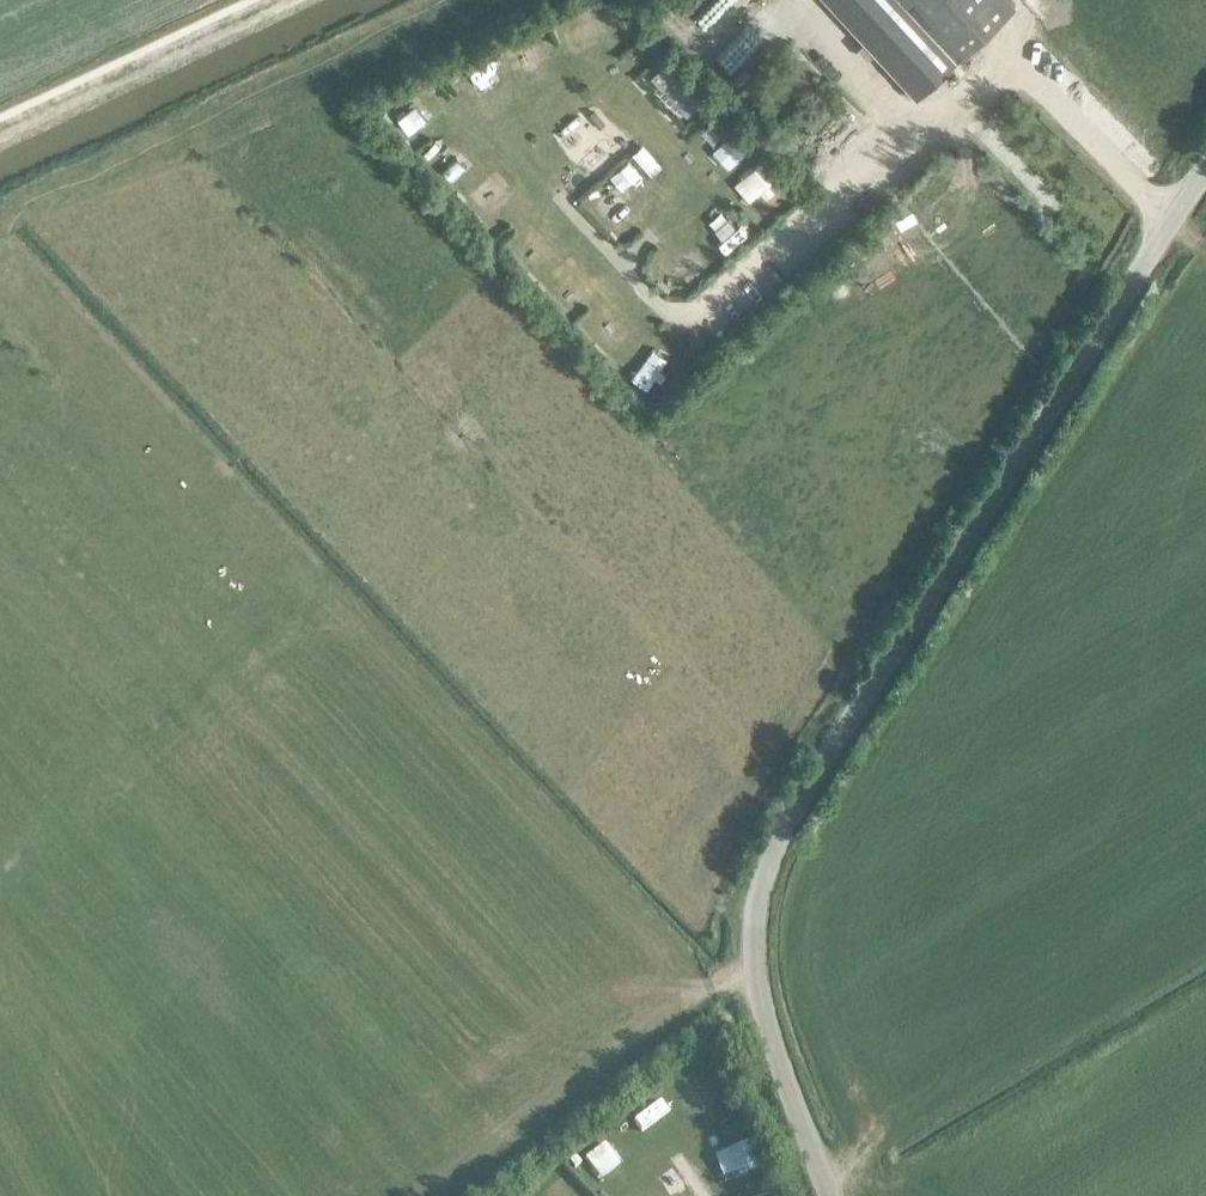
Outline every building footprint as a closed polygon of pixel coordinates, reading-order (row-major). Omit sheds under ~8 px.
[(920,93),(959,56),(907,0),(834,0),(920,93)] [(1016,4),(1013,0),(907,0),(959,56),(1016,4)]
